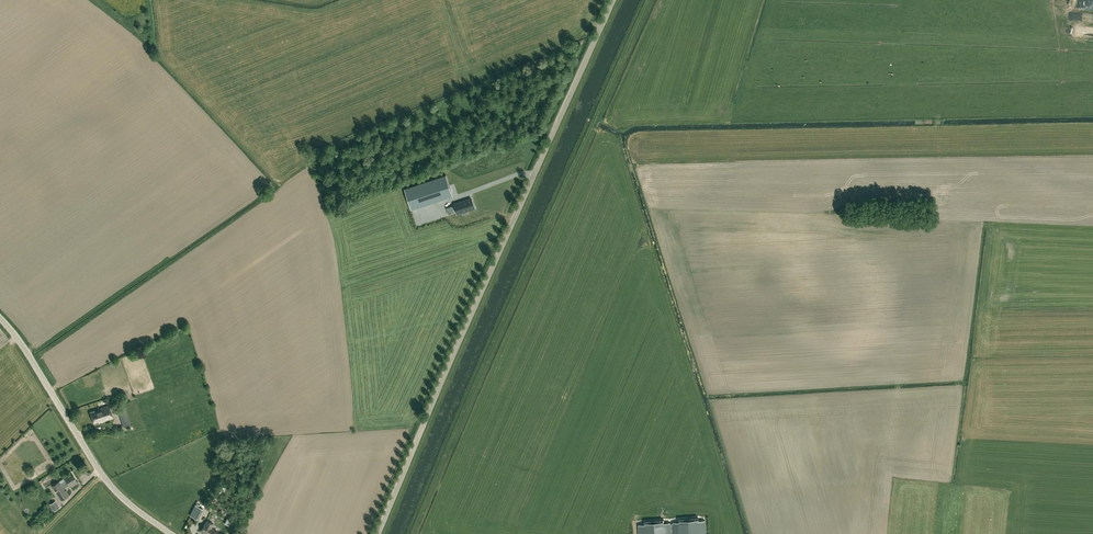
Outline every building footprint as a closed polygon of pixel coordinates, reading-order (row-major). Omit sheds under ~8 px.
[(376,210),(419,197),(412,176),(370,189),(376,210)] [(435,214),(442,211),(439,202),(422,207),(425,217),(431,215),(430,214),(435,212),(435,214)] [(90,412),(94,424),(112,418),(108,406),(90,412)] [(123,426),(128,425),(122,406),(117,408),(123,426)] [(61,485),(59,482),(52,486),(61,500),(69,495),(66,490),(65,491),(63,488),(69,484),(70,486),(73,484),(74,485),(78,482),(73,474),(64,479),(66,482),(61,485)] [(58,498),(53,501),(58,508),(62,505),(58,498)] [(202,508),(194,505),(190,516),(197,519),(202,508)] [(705,520),(698,521),(698,517),(679,519),(679,521),(680,521),(680,522),(673,523),(674,533),(706,533),(705,520)] [(673,523),(670,523),(664,523),(664,520),(645,521),(645,525),(638,525),(639,533),(674,533),(673,523)] [(218,531),(211,528),(213,524),(206,521),(204,525),(201,531),(207,533),(216,533),(218,531)]
